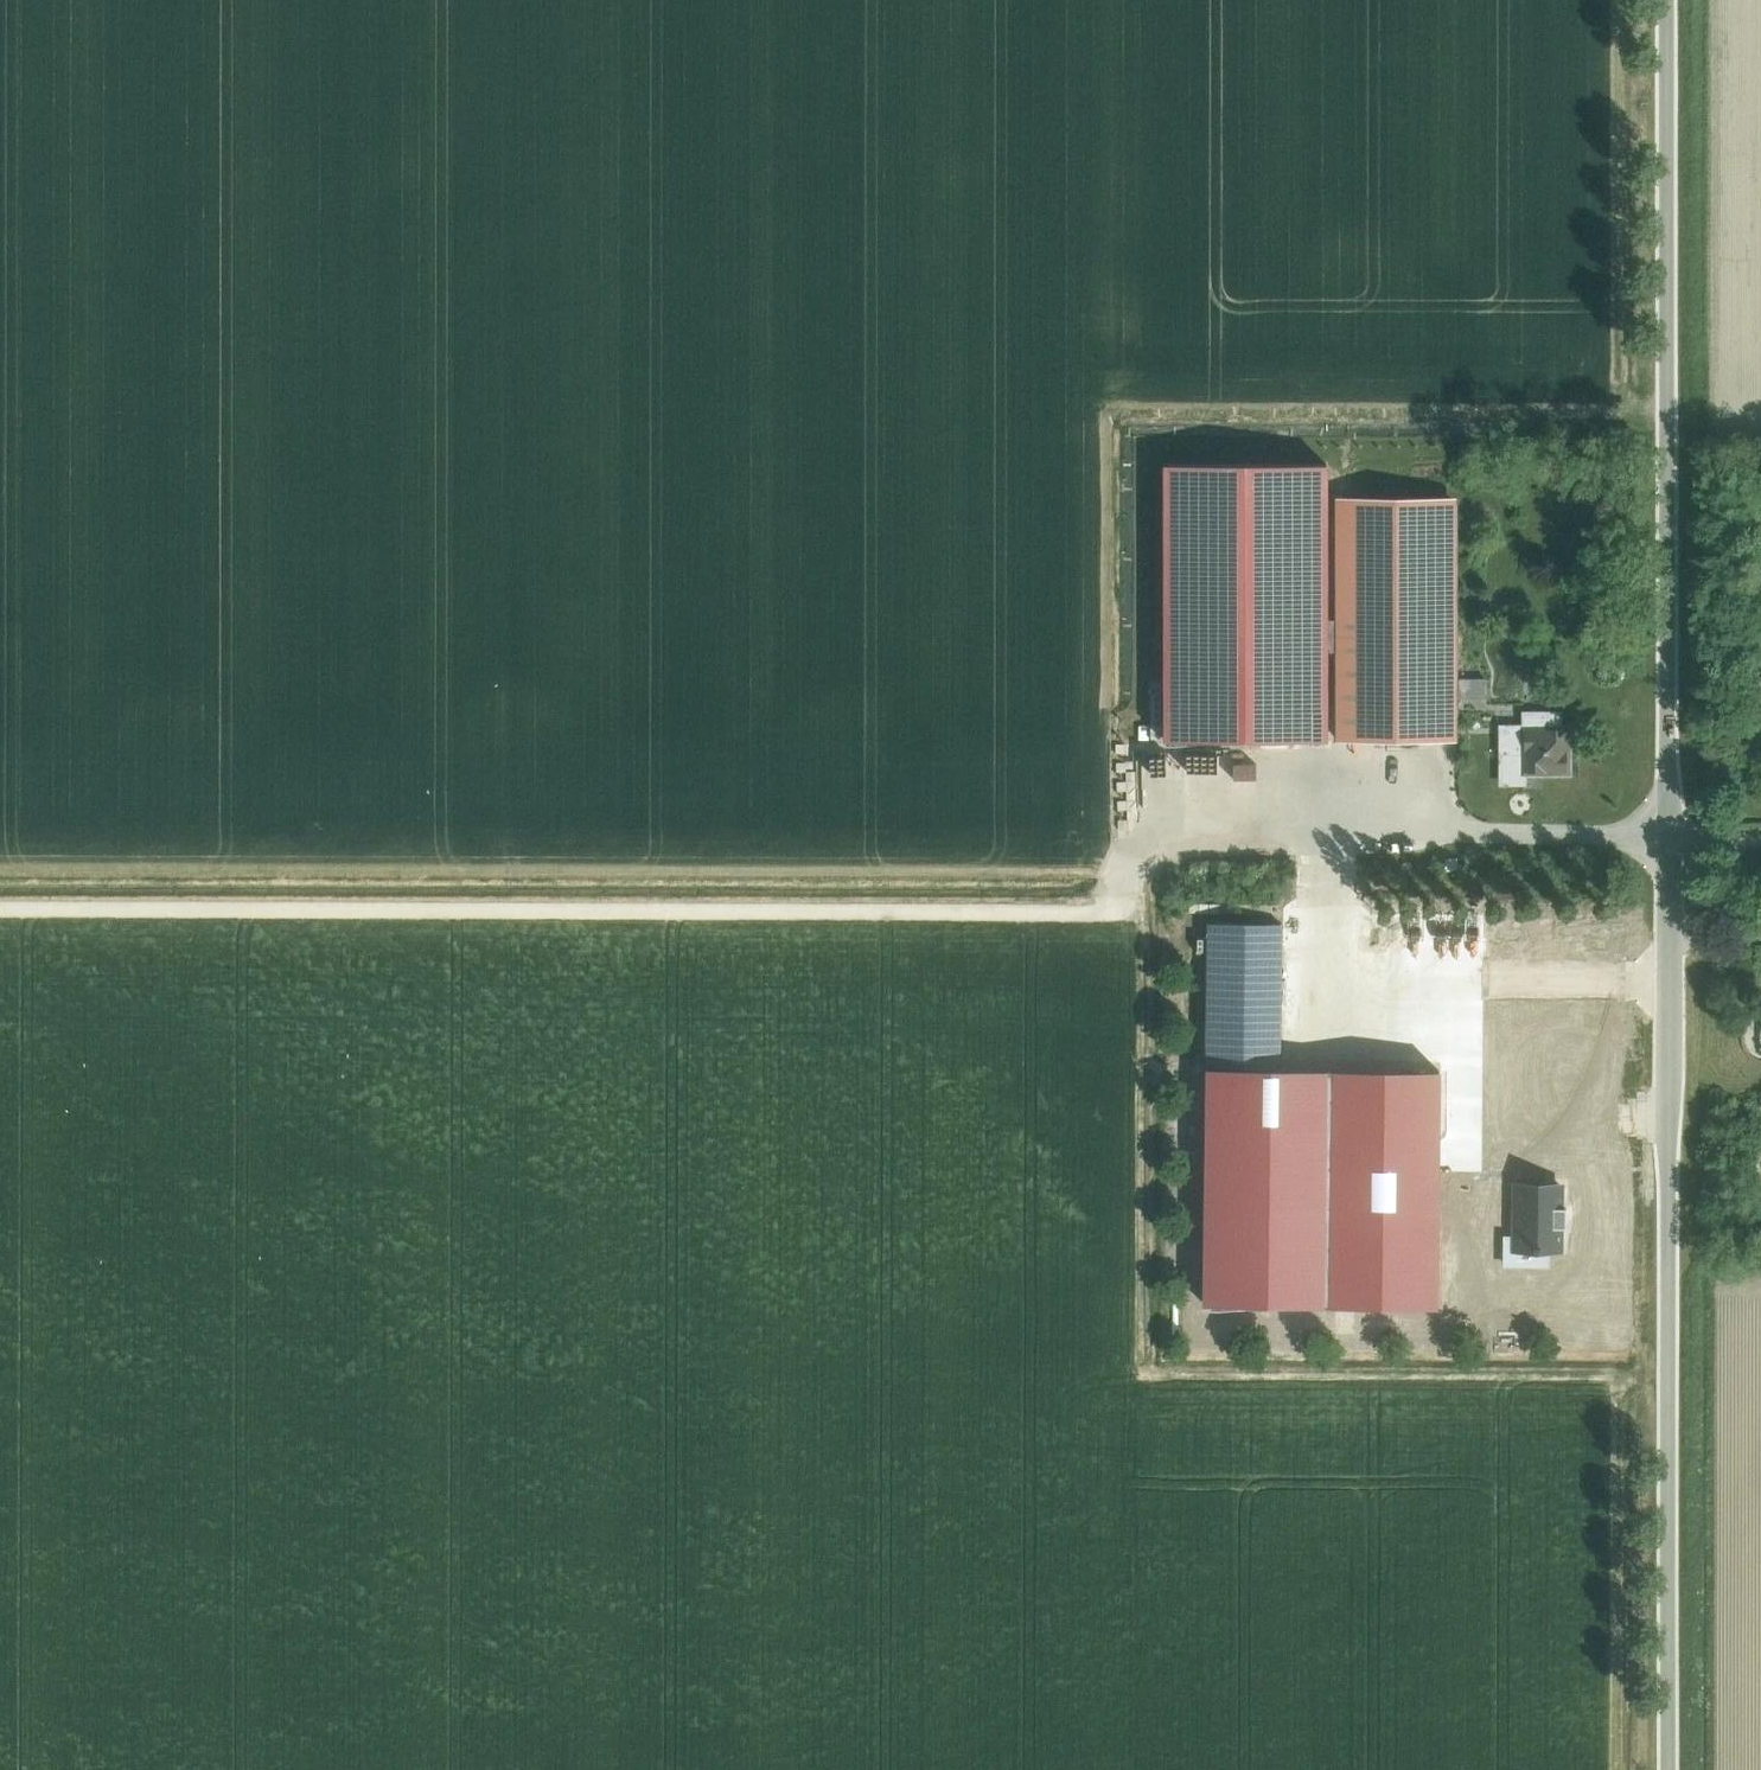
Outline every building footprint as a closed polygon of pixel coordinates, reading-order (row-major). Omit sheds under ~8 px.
[(1326,651),(1333,651),(1333,620),(1327,620),(1326,464),(1164,464),(1164,740),(1326,739),(1326,651)] [(1456,741),(1456,497),(1333,497),(1333,741),(1456,741)] [(1522,729),(1522,777),(1570,777),(1570,729),(1562,729),(1562,714),(1530,714),(1530,729),(1522,729)] [(1444,871),(1456,870),(1456,859),(1444,859),(1444,871)] [(1196,936),(1196,953),(1207,953),(1206,1068),(1280,1068),(1280,924),(1207,923),(1207,936),(1196,936)] [(1350,1056),(1432,1058),(1432,1032),(1381,1031),(1381,1011),(1438,1012),(1439,980),(1344,979),(1343,1012),(1377,1013),(1376,1030),(1350,1029),(1350,1056)] [(1353,1058),(1353,1102),(1442,1103),(1443,1060),(1353,1058)] [(1326,1069),(1280,1068),(1206,1068),(1206,1124),(1201,1124),(1201,1179),(1201,1276),(1200,1303),(1228,1303),(1325,1303),(1326,1069)] [(1738,1102),(1740,1120),(1754,1118),(1751,1100),(1738,1102)] [(1355,1151),(1353,1187),(1430,1190),(1431,1154),(1355,1151)] [(1515,1185),(1515,1248),(1561,1248),(1561,1227),(1566,1227),(1566,1207),(1561,1207),(1561,1185),(1515,1185)]
